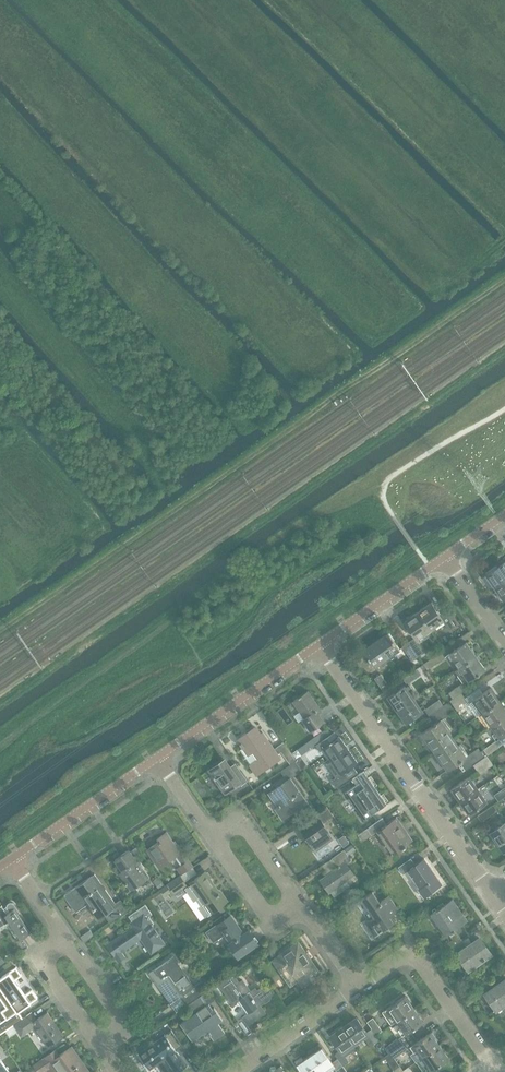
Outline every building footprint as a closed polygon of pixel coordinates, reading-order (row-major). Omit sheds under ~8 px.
[(504,580),(504,563),(504,562),(486,575),(495,587),(504,580)] [(495,587),(503,600),(504,599),(504,580),(495,587)] [(417,612),(430,630),(443,621),(450,630),(455,626),(445,612),(440,616),(431,603),(417,612)] [(417,639),(430,630),(417,612),(405,621),(417,639)] [(375,642),(388,661),(396,656),(394,654),(400,650),(388,633),(375,642)] [(408,642),(418,657),(424,653),(413,638),(408,642)] [(382,665),(388,661),(375,642),(363,650),(375,667),(380,663),(382,665)] [(412,661),(418,657),(408,642),(402,646),(412,661)] [(472,648),(471,648),(466,642),(449,653),(459,667),(476,656),(474,653),(475,652),(472,648)] [(445,657),(441,651),(423,664),(427,670),(445,657)] [(485,668),(479,659),(481,658),(479,655),(477,656),(476,656),(459,667),(455,670),(464,683),(485,668)] [(417,668),(403,678),(407,684),(421,674),(417,668)] [(374,678),(383,691),(389,687),(380,674),(374,678)] [(413,698),(409,691),(412,689),(409,683),(405,686),(404,685),(387,697),(396,710),(413,698)] [(453,699),(462,692),(467,689),(463,683),(449,693),(453,699)] [(482,713),(500,701),(491,688),(470,702),(474,708),(477,706),(482,713)] [(321,710),(308,691),(293,701),(299,709),(295,712),(300,721),(302,720),(310,731),(324,722),(318,713),(321,710)] [(454,706),(465,698),(462,692),(453,699),(450,701),(454,706)] [(413,698),(396,710),(406,723),(423,711),(413,698)] [(465,698),(454,706),(457,711),(469,703),(465,698)] [(429,715),(443,706),(439,700),(424,709),(429,715)] [(491,725),(504,716),(504,708),(500,701),(482,713),(487,719),(484,721),(489,727),(491,725)] [(435,751),(452,739),(448,732),(450,730),(442,719),(454,711),(448,702),(443,706),(429,715),(435,724),(422,732),(435,751)] [(491,725),(496,732),(492,735),(496,741),(504,735),(504,716),(491,725)] [(284,742),(274,749),(263,733),(261,735),(256,727),(239,740),(249,754),(254,751),(260,759),(251,765),(258,774),(280,758),(278,754),(281,752),(290,764),(295,761),(295,760),(296,760),(292,754),(284,742)] [(314,738),(292,754),(296,760),(301,756),(316,745),(318,744),(320,743),(327,738),(323,732),(314,738)] [(327,738),(320,743),(324,748),(322,749),(340,775),(358,763),(340,737),(338,738),(335,732),(327,738)] [(483,749),(480,752),(478,748),(468,755),(460,744),(457,746),(452,739),(435,751),(448,769),(460,761),(466,770),(473,765),(487,756),(487,755),(483,749)] [(488,755),(499,747),(495,741),(484,749),(488,755)] [(300,767),(302,770),(308,767),(301,756),(296,760),(295,760),(296,761),(300,767)] [(487,756),(473,765),(479,774),(493,764),(487,756)] [(241,786),(249,781),(239,766),(233,770),(226,760),(210,771),(216,779),(217,779),(226,792),(239,784),(241,786)] [(309,802),(301,791),(304,790),(294,776),(302,770),(296,761),(281,771),(288,780),(269,793),(279,806),(276,808),(282,817),(293,810),(294,812),(309,802)] [(372,775),(368,778),(364,772),(353,779),(357,784),(345,792),(365,820),(387,805),(386,803),(390,801),(384,793),(380,795),(375,788),(379,785),(372,775)] [(460,801),(477,788),(469,776),(451,789),(460,801)] [(494,794),(498,801),(504,796),(504,787),(494,794)] [(477,788),(460,801),(469,814),(487,802),(477,788)] [(493,805),(492,805),(477,816),(481,821),(497,810),(493,805)] [(327,806),(316,814),(321,820),(302,833),(316,852),(335,839),(324,823),(334,816),(327,806)] [(362,839),(370,833),(373,836),(379,832),(394,854),(412,841),(396,818),(388,824),(384,818),(359,835),(362,839)] [(504,850),(504,822),(490,832),(503,851),(504,850)] [(175,855),(182,865),(178,868),(182,874),(194,866),(179,844),(176,846),(166,832),(157,838),(159,841),(147,849),(160,866),(175,855)] [(354,875),(346,863),(351,859),(348,855),(356,849),(353,845),(323,866),(329,874),(321,880),(330,892),(331,891),(334,896),(350,885),(347,880),(354,875)] [(139,860),(137,861),(129,849),(115,859),(125,874),(122,876),(132,889),(150,877),(139,860)] [(411,858),(398,867),(403,874),(407,871),(420,889),(425,886),(430,893),(442,884),(424,858),(415,865),(411,858)] [(204,918),(212,912),(229,900),(222,890),(220,891),(206,871),(190,882),(192,883),(184,888),(187,892),(182,896),(188,905),(190,903),(195,910),(193,912),(199,920),(204,917),(204,918)] [(98,920),(100,919),(106,915),(111,923),(129,911),(121,900),(115,903),(95,874),(65,895),(76,911),(87,904),(98,920)] [(181,875),(160,889),(165,897),(170,893),(175,901),(182,897),(181,896),(186,893),(182,888),(188,884),(181,875)] [(158,877),(153,881),(158,888),(163,885),(158,877)] [(374,936),(388,927),(394,922),(390,916),(399,910),(389,895),(380,902),(372,891),(362,899),(374,917),(365,923),(374,936)] [(450,950),(463,941),(455,930),(468,921),(453,899),(445,905),(443,902),(437,906),(438,908),(431,914),(446,936),(449,934),(453,939),(444,945),(449,951),(450,950)] [(4,922),(5,924),(10,920),(22,938),(32,932),(18,913),(21,911),(15,903),(14,902),(13,902),(12,901),(10,902),(9,902),(8,903),(7,904),(7,906),(7,907),(8,908),(10,912),(8,913),(2,904),(0,906),(0,925),(4,922)] [(424,918),(431,914),(427,908),(420,912),(424,918)] [(166,944),(154,927),(144,914),(131,923),(133,927),(107,945),(119,962),(126,957),(122,952),(144,937),(154,952),(166,944)] [(213,943),(224,935),(226,934),(232,942),(230,944),(239,957),(258,943),(249,930),(244,934),(232,915),(217,925),(216,924),(205,931),(213,943)] [(90,930),(81,936),(85,942),(94,935),(90,930)] [(479,938),(473,943),(469,937),(464,940),(463,941),(450,950),(456,958),(459,956),(468,969),(482,960),(482,961),(491,955),(479,938)] [(317,977),(316,975),(320,972),(299,941),(277,956),(272,948),(267,951),(273,959),(273,960),(281,972),(289,967),(299,981),(298,981),(302,987),(317,977)] [(210,990),(203,980),(195,986),(174,956),(150,973),(171,1004),(181,997),(187,1006),(210,990)] [(22,974),(17,967),(0,979),(0,996),(7,1007),(2,1011),(7,1018),(0,1023),(0,1035),(15,1025),(14,1024),(20,1020),(15,1013),(38,997),(33,990),(27,993),(16,978),(22,974)] [(243,980),(239,982),(233,974),(219,984),(233,1004),(240,1000),(249,1013),(236,1021),(239,1025),(236,1027),(240,1033),(243,1031),(246,1036),(252,1031),(247,1025),(266,1012),(261,1005),(274,995),(268,986),(263,989),(262,987),(257,990),(256,988),(251,991),(243,980)] [(501,983),(497,977),(478,990),(484,998),(487,996),(496,1010),(504,1004),(504,980),(501,983)] [(213,1008),(210,1003),(216,999),(210,990),(187,1006),(189,1005),(195,1014),(181,1024),(192,1040),(201,1034),(207,1044),(225,1032),(218,1022),(223,1019),(215,1007),(213,1008)] [(396,1021),(414,1009),(405,996),(384,1011),(388,1017),(391,1015),(396,1021)] [(414,1009),(396,1021),(405,1034),(423,1022),(414,1009)] [(14,1024),(15,1025),(22,1035),(34,1027),(37,1030),(38,1029),(49,1046),(64,1036),(48,1011),(37,1019),(33,1012),(20,1020),(14,1024)] [(376,1036),(371,1029),(366,1032),(356,1017),(343,1027),(354,1043),(363,1037),(370,1046),(379,1040),(376,1036)] [(376,1036),(382,1031),(373,1018),(367,1022),(371,1029),(376,1036)] [(345,1050),(354,1043),(343,1027),(330,1036),(340,1050),(334,1055),(342,1066),(351,1059),(345,1050)] [(188,1066),(187,1066),(176,1050),(182,1045),(172,1031),(138,1055),(148,1069),(146,1070),(148,1071),(161,1071),(156,1065),(165,1059),(175,1071),(180,1071),(188,1066)] [(417,1061),(439,1045),(430,1032),(409,1047),(414,1053),(412,1054),(416,1061),(417,1061)] [(403,1043),(399,1038),(385,1048),(389,1053),(390,1053),(403,1043)] [(394,1058),(407,1049),(403,1043),(390,1053),(394,1058)] [(423,1067),(427,1071),(429,1071),(448,1058),(439,1045),(417,1061),(422,1068),(423,1067)] [(320,1071),(323,1071),(328,1068),(329,1071),(335,1067),(321,1047),(309,1056),(320,1071)] [(0,1056),(0,1071),(20,1071),(22,1071),(22,1070),(7,1049),(6,1049),(7,1051),(0,1056)] [(48,1069),(53,1065),(58,1071),(89,1071),(81,1059),(78,1061),(69,1049),(59,1056),(55,1050),(32,1066),(37,1071),(44,1071),(48,1069)] [(394,1058),(390,1053),(389,1053),(384,1057),(393,1069),(393,1070),(394,1071),(404,1071),(403,1070),(399,1065),(394,1058)] [(309,1056),(296,1065),(301,1071),(320,1071),(309,1056)]
